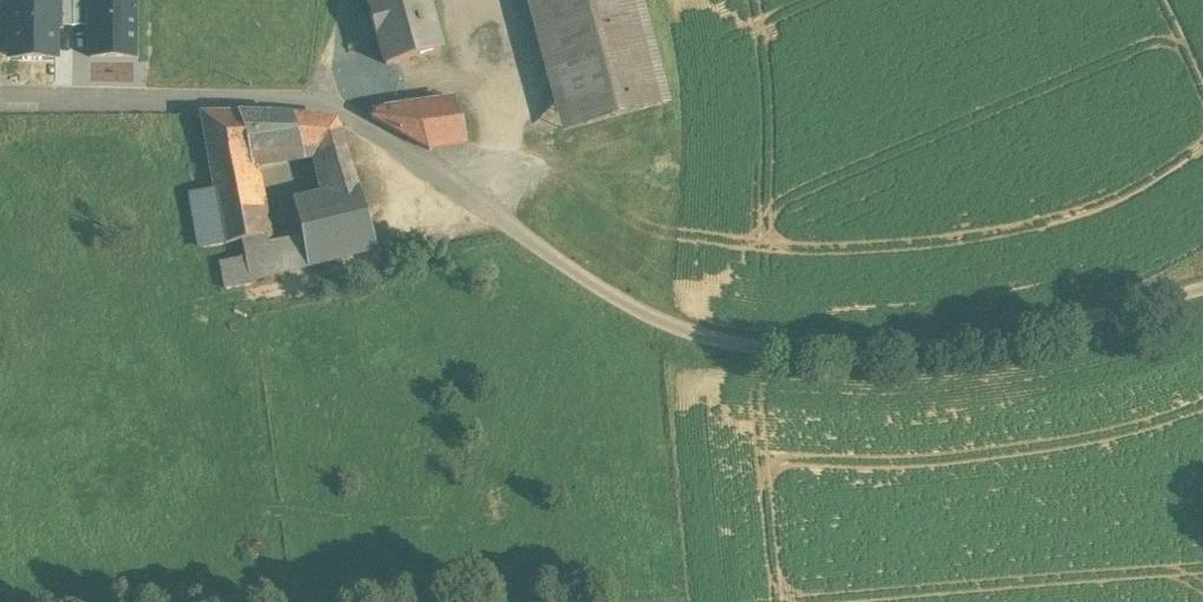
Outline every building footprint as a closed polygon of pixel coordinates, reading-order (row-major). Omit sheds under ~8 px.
[(11,56),(56,56),(56,26),(58,26),(58,0),(11,0),(11,56)] [(73,26),(73,0),(58,0),(58,26),(73,26)] [(91,26),(90,0),(73,0),(73,26),(91,26)] [(91,56),(134,56),(134,0),(90,0),(91,26),(91,56)] [(385,64),(440,49),(426,0),(368,0),(385,64)] [(565,130),(665,102),(638,0),(529,0),(565,130)] [(378,76),(374,59),(336,71),(343,95),(358,109),(376,104),(385,102),(378,76)] [(456,106),(370,117),(427,153),(464,150),(456,106)] [(239,114),(237,114),(201,115),(200,116),(214,190),(220,227),(198,231),(201,249),(241,243),(263,239),(264,239),(251,160),(239,114)] [(276,116),(239,114),(251,160),(302,151),(292,117),(276,116)] [(336,122),(292,117),(302,151),(319,149),(330,194),(357,188),(336,122)] [(330,194),(293,203),(301,241),(307,266),(376,249),(357,188),(330,194)] [(193,193),(198,231),(220,227),(214,190),(193,193)] [(301,241),(264,247),(263,239),(241,243),(244,259),(248,278),(307,266),(301,241)] [(244,259),(220,263),(225,290),(250,286),(248,278),(244,259)]
